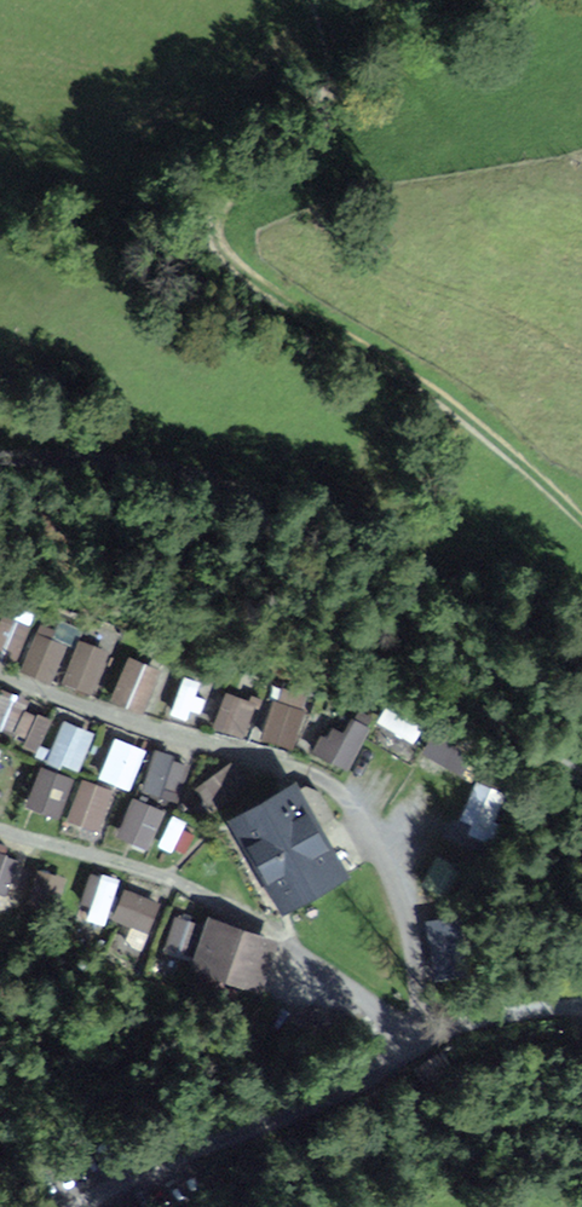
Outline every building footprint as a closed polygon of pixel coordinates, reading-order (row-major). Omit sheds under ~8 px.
[(31,623),(0,616),(0,655),(23,660),(31,623)] [(22,669),(54,681),(72,636),(40,623),(22,669)] [(80,636),(63,682),(97,695),(114,649),(80,636)] [(147,714),(166,667),(131,654),(112,700),(147,714)] [(198,721),(213,687),(188,676),(173,710),(198,721)] [(263,737),(295,748),(313,694),(281,684),(263,737)] [(225,691),(216,728),(252,737),(262,699),(225,691)] [(416,738),(423,724),(388,707),(381,721),(416,738)] [(80,770),(97,731),(66,718),(50,757),(80,770)] [(462,773),(473,748),(441,734),(430,759),(462,773)] [(135,786),(145,745),(114,737),(103,778),(135,786)] [(157,749),(143,789),(179,801),(192,761),(157,749)] [(232,762),(197,785),(211,804),(245,782),(232,762)] [(26,803),(60,818),(78,778),(44,763),(26,803)] [(82,777),(68,822),(102,832),(116,787),(82,777)] [(460,824),(490,835),(506,794),(476,782),(460,824)] [(306,786),(243,822),(286,897),(335,869),(312,828),(333,816),(319,791),(306,786)] [(134,793),(117,835),(151,849),(168,807),(134,793)] [(8,895),(23,858),(0,848),(0,892),(8,895)] [(60,896),(66,878),(40,870),(34,888),(60,896)] [(85,919),(111,923),(118,874),(93,870),(85,919)] [(123,886),(115,922),(154,931),(162,895),(123,886)] [(195,953),(200,917),(173,913),(168,949),(195,953)] [(267,945),(215,927),(203,961),(255,979),(267,945)]
